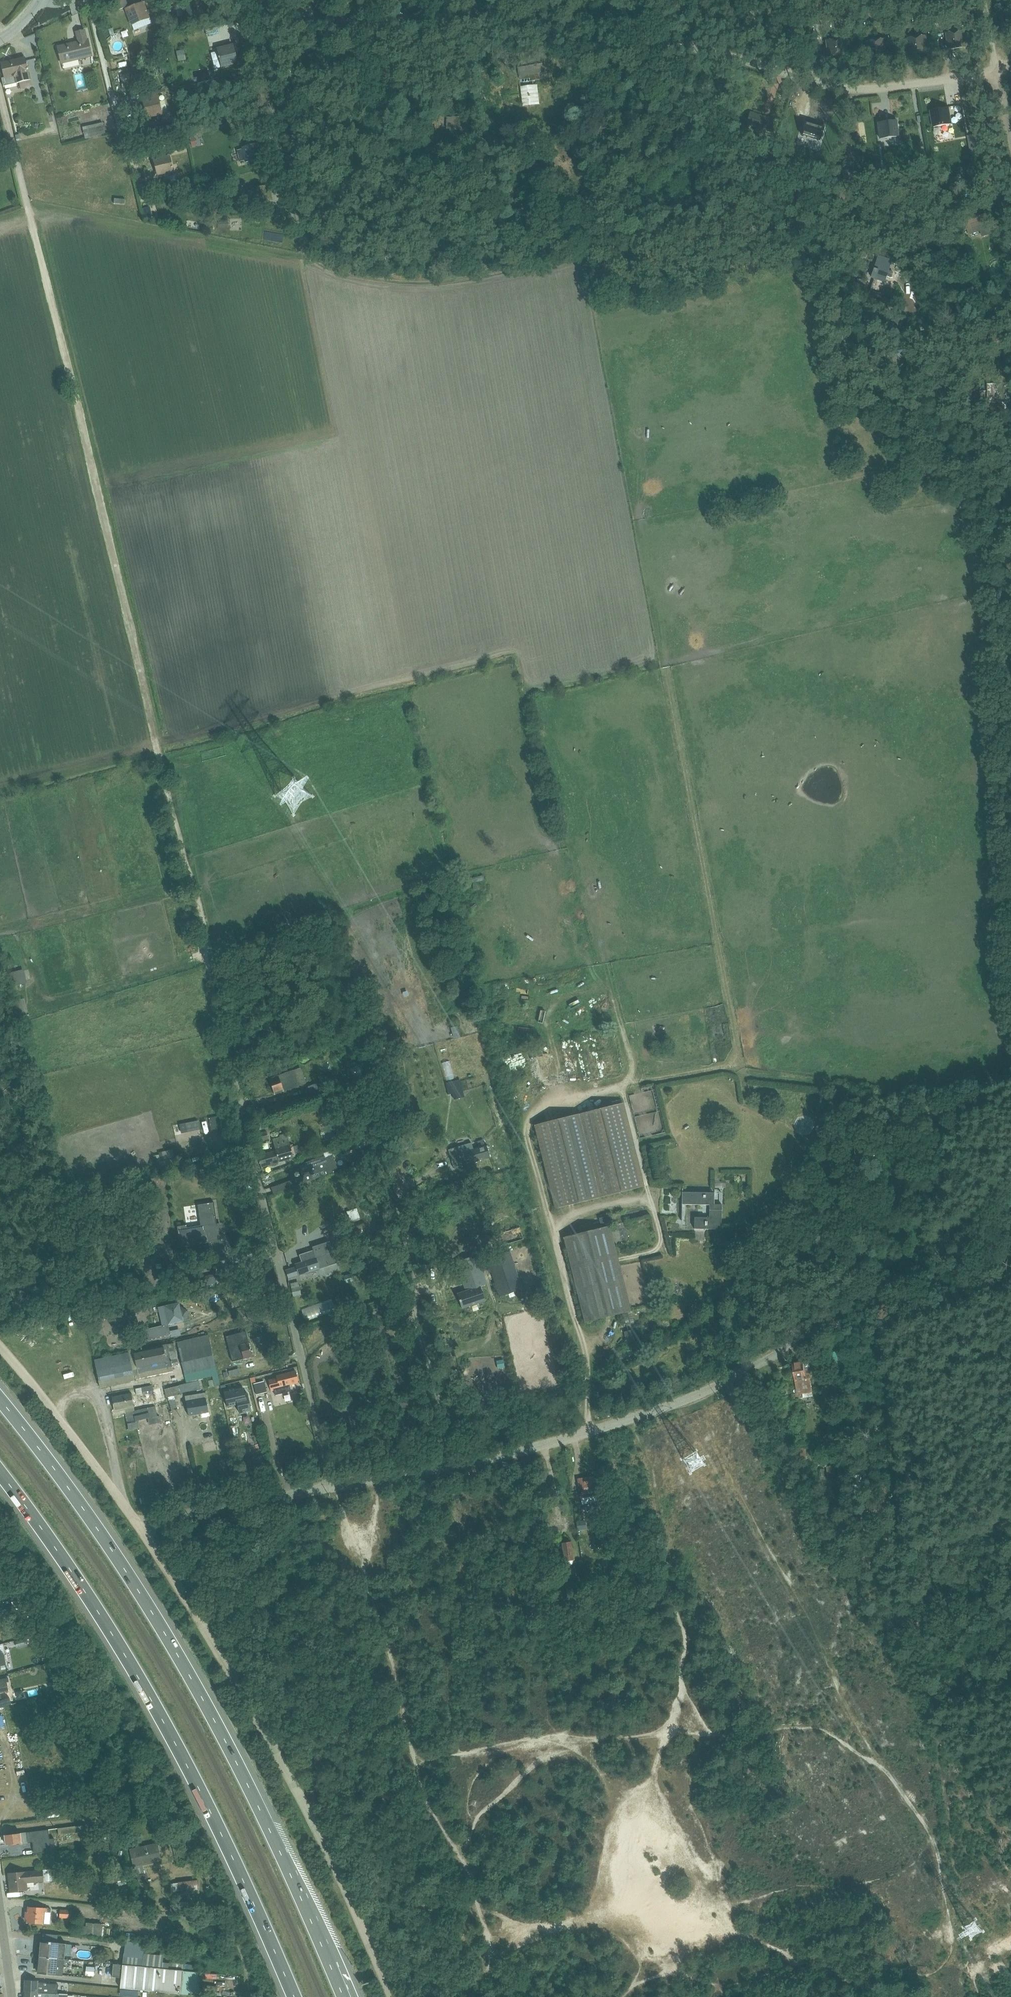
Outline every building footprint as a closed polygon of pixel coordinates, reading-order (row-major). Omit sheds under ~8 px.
[(183,16),(195,15),(194,4),(182,5),(177,5),(177,16),(183,16)] [(134,30),(152,23),(150,18),(149,19),(143,5),(134,9),(133,7),(134,7),(133,6),(126,9),(134,30)] [(206,28),(207,35),(220,33),(219,27),(206,28)] [(62,64),(92,57),(88,39),(87,39),(84,30),(76,32),(78,41),(58,46),(62,64)] [(949,50),(967,47),(964,30),(947,33),(949,50)] [(911,55),(928,53),(926,36),(909,38),(911,55)] [(870,58),(887,56),(885,39),(877,40),(877,37),(873,37),(874,41),(868,41),(870,58)] [(836,56),(846,55),(844,39),(826,41),(828,51),(836,50),(836,56)] [(221,66),(237,62),(236,56),(233,56),(230,45),(218,49),(221,66)] [(144,52),(146,62),(156,61),(155,57),(160,56),(158,48),(144,52)] [(176,51),(178,61),(186,60),(184,49),(176,51)] [(21,89),(32,87),(26,59),(12,62),(11,61),(1,63),(4,77),(2,78),(3,86),(19,82),(21,89)] [(166,63),(159,65),(161,75),(172,72),(170,63),(166,64),(166,63)] [(546,63),(536,65),(539,80),(549,78),(546,63)] [(536,65),(519,68),(521,80),(531,78),(531,81),(539,80),(536,65)] [(537,84),(520,86),(523,106),(539,104),(537,84)] [(162,113),(167,112),(165,100),(160,101),(157,91),(141,94),(146,118),(163,115),(162,113)] [(948,108),(931,111),(934,127),(951,124),(948,108)] [(447,117),(446,129),(450,129),(450,133),(468,133),(468,116),(452,116),(452,117),(447,117)] [(899,137),(897,120),(879,123),(880,139),(899,137)] [(82,127),(85,139),(106,134),(103,122),(82,127)] [(804,125),(801,135),(818,140),(821,130),(804,125)] [(434,130),(424,127),(421,138),(431,141),(434,130)] [(969,151),(978,149),(975,135),(966,137),(969,151)] [(186,142),(177,144),(179,151),(187,149),(186,142)] [(245,162),(261,158),(258,143),(241,148),(242,149),(237,150),(240,162),(244,160),(245,162)] [(157,176),(174,172),(170,155),(153,159),(157,176)] [(880,164),(871,166),(872,172),(881,171),(880,164)] [(695,176),(700,192),(710,189),(705,172),(695,176)] [(202,185),(205,199),(211,197),(208,183),(202,185)] [(152,194),(141,198),(144,209),(150,208),(149,205),(155,203),(152,194)] [(177,215),(167,213),(166,221),(175,223),(177,215)] [(228,229),(228,220),(218,219),(218,228),(228,229)] [(264,234),(263,240),(280,242),(281,236),(264,234)] [(879,256),(871,278),(886,283),(894,261),(879,256)] [(23,969),(15,971),(18,984),(26,982),(23,969)] [(19,1000),(13,1001),(14,1007),(15,1007),(17,1014),(22,1013),(20,1006),(21,1006),(19,1000)] [(451,1028),(454,1040),(460,1038),(457,1026),(451,1028)] [(448,1061),(441,1063),(446,1080),(453,1078),(448,1061)] [(350,1069),(352,1075),(364,1070),(362,1064),(350,1069)] [(274,1095),(306,1083),(300,1068),(288,1072),(287,1067),(269,1074),(271,1079),(269,1079),(274,1095)] [(339,1083),(345,1087),(349,1082),(344,1077),(339,1083)] [(308,1087),(312,1100),(325,1095),(323,1091),(326,1090),(322,1081),(308,1087)] [(446,1085),(448,1095),(465,1091),(462,1081),(446,1085)] [(368,1104),(365,1097),(356,1101),(358,1107),(368,1104)] [(624,1103),(533,1125),(553,1208),(644,1186),(624,1103)] [(220,1116),(209,1118),(211,1131),(222,1129),(220,1116)] [(336,1121),(339,1128),(345,1126),(343,1119),(336,1121)] [(185,1123),(187,1133),(200,1131),(198,1121),(185,1123)] [(265,1121),(252,1125),(257,1142),(269,1139),(267,1131),(260,1133),(258,1124),(265,1122),(265,1121)] [(261,1168),(294,1158),(293,1155),(291,1147),(287,1135),(285,1135),(285,1134),(280,1135),(280,1137),(272,1140),(276,1151),(258,1156),(261,1168)] [(368,1147),(366,1139),(355,1143),(358,1151),(368,1147)] [(454,1168),(477,1162),(490,1158),(487,1145),(485,1146),(483,1140),(477,1141),(479,1147),(474,1149),(472,1143),(448,1150),(454,1168)] [(291,1147),(293,1155),(300,1153),(298,1145),(291,1147)] [(335,1155),(333,1149),(323,1152),(324,1156),(298,1165),(302,1177),(271,1188),(273,1194),(338,1171),(333,1156),(335,1155)] [(377,1157),(380,1166),(385,1164),(382,1155),(377,1157)] [(304,1211),(308,1210),(302,1188),(298,1189),(304,1211)] [(683,1189),(682,1189),(681,1221),(683,1221),(683,1205),(709,1205),(709,1218),(694,1218),(694,1229),(721,1230),(722,1205),(714,1204),(714,1193),(683,1193),(683,1189)] [(450,1190),(427,1197),(428,1201),(451,1194),(450,1190)] [(180,1247),(209,1243),(210,1250),(225,1248),(221,1224),(217,1224),(213,1203),(198,1205),(200,1225),(187,1227),(187,1225),(177,1226),(180,1247)] [(346,1212),(350,1222),(360,1218),(356,1208),(346,1212)] [(563,1237),(584,1323),(623,1313),(626,1325),(634,1323),(631,1311),(632,1311),(610,1226),(613,1225),(611,1215),(599,1218),(601,1228),(563,1237)] [(364,1221),(342,1229),(345,1239),(367,1231),(364,1221)] [(317,1228),(319,1233),(327,1229),(325,1224),(317,1228)] [(502,1243),(521,1239),(519,1228),(500,1233),(502,1243)] [(311,1246),(313,1250),(319,1268),(322,1275),(339,1270),(337,1262),(341,1261),(338,1251),(333,1253),(329,1241),(318,1245),(318,1243),(311,1246)] [(288,1279),(319,1268),(313,1250),(298,1255),(300,1262),(295,1264),(296,1268),(286,1271),(288,1279)] [(497,1290),(499,1297),(522,1288),(510,1251),(487,1259),(495,1283),(492,1284),(495,1290),(497,1290)] [(456,1262),(465,1291),(457,1294),(462,1309),(486,1302),(481,1287),(488,1284),(479,1255),(456,1262)] [(174,1272),(158,1277),(159,1281),(175,1276),(174,1272)] [(350,1274),(343,1276),(346,1284),(353,1281),(350,1274)] [(290,1284),(294,1298),(301,1295),(298,1282),(290,1284)] [(542,1287),(536,1289),(540,1302),(546,1301),(542,1287)] [(305,1321),(334,1312),(330,1300),(301,1309),(305,1321)] [(183,1322),(184,1322),(183,1317),(187,1310),(181,1306),(180,1302),(158,1307),(162,1326),(176,1324),(179,1324),(182,1323),(183,1322)] [(92,1317),(89,1318),(92,1330),(103,1327),(100,1319),(93,1320),(92,1317)] [(170,1343),(201,1335),(199,1325),(187,1328),(188,1334),(182,1335),(182,1333),(168,1336),(170,1343)] [(624,1332),(627,1344),(635,1342),(632,1330),(624,1332)] [(232,1361),(251,1357),(246,1331),(226,1336),(232,1361)] [(215,1364),(208,1335),(178,1342),(180,1351),(179,1352),(180,1359),(182,1358),(183,1363),(181,1363),(187,1383),(164,1389),(167,1398),(168,1398),(175,1396),(180,1395),(181,1394),(181,1393),(197,1389),(197,1390),(197,1392),(201,1390),(199,1381),(203,1380),(203,1378),(212,1376),(213,1379),(208,1381),(210,1387),(221,1385),(215,1364)] [(178,1366),(173,1344),(94,1360),(100,1387),(140,1379),(140,1378),(173,1371),(173,1367),(178,1366)] [(842,1351),(830,1353),(833,1368),(839,1367),(845,1366),(842,1351)] [(503,1360),(496,1360),(496,1369),(504,1368),(503,1360)] [(803,1362),(793,1364),(797,1394),(792,1394),(793,1400),(813,1397),(810,1379),(806,1379),(803,1362)] [(231,1366),(220,1369),(223,1378),(234,1376),(233,1374),(236,1374),(234,1367),(232,1368),(231,1366)] [(299,1383),(296,1371),(272,1378),(272,1379),(269,1380),(271,1391),(275,1391),(276,1394),(284,1392),(293,1390),(291,1385),(299,1383)] [(267,1392),(264,1381),(253,1384),(256,1396),(267,1392)] [(239,1389),(224,1393),(227,1407),(247,1402),(244,1386),(239,1387),(239,1389)] [(164,1397),(162,1387),(153,1390),(155,1400),(164,1397)] [(205,1393),(185,1396),(188,1416),(208,1413),(208,1411),(214,1410),(212,1398),(206,1399),(205,1393)] [(112,1397),(114,1410),(134,1407),(132,1394),(112,1397)] [(183,1407),(180,1395),(175,1396),(168,1398),(171,1411),(178,1409),(177,1408),(183,1407)] [(129,1412),(129,1414),(128,1414),(131,1430),(139,1428),(138,1421),(147,1419),(149,1425),(161,1422),(159,1416),(158,1416),(155,1407),(129,1412)] [(828,1477),(836,1476),(835,1465),(830,1466),(827,1467),(828,1477)] [(846,1466),(837,1467),(838,1479),(847,1478),(846,1466)] [(593,1478),(578,1480),(582,1505),(590,1504),(591,1510),(599,1508),(593,1478)] [(153,1494),(134,1500),(135,1506),(155,1500),(153,1494)] [(855,1500),(848,1495),(845,1499),(852,1504),(855,1500)] [(604,1526),(598,1527),(600,1538),(604,1538),(606,1537),(604,1526)] [(574,1560),(571,1542),(561,1543),(565,1565),(560,1566),(561,1575),(562,1575),(562,1579),(576,1578),(574,1564),(573,1564),(572,1561),(574,1560)] [(14,1611),(16,1610),(26,1608),(23,1597),(20,1598),(18,1592),(10,1594),(14,1611)] [(26,1608),(16,1610),(17,1616),(24,1614),(24,1613),(31,1611),(29,1607),(26,1608)] [(15,1647),(26,1646),(25,1639),(14,1640),(15,1647)] [(75,1658),(68,1659),(71,1670),(76,1669),(75,1658)] [(67,1659),(58,1661),(60,1672),(66,1671),(65,1664),(68,1663),(67,1659)] [(0,1680),(0,1708),(12,1704),(10,1697),(2,1699),(1,1693),(9,1691),(7,1682),(9,1682),(8,1678),(0,1680)] [(23,1691),(16,1692),(17,1699),(24,1698),(23,1691)] [(70,1805),(71,1816),(82,1817),(77,1805),(70,1805)] [(62,1817),(62,1811),(37,1813),(38,1815),(36,1815),(37,1819),(62,1817)] [(87,1825),(58,1829),(58,1835),(87,1832),(87,1825)] [(43,1830),(5,1835),(6,1845),(34,1841),(35,1849),(33,1849),(33,1855),(46,1853),(45,1838),(44,1838),(43,1830)] [(147,1881),(145,1873),(147,1872),(145,1865),(162,1861),(157,1843),(129,1849),(133,1867),(131,1867),(130,1867),(132,1876),(134,1876),(136,1884),(147,1881)] [(51,1869),(8,1873),(10,1892),(28,1890),(27,1888),(34,1887),(34,1883),(52,1881),(51,1869)] [(129,1884),(128,1871),(118,1874),(119,1878),(117,1878),(119,1886),(127,1884),(127,1885),(129,1884)] [(178,1883),(171,1884),(172,1891),(179,1891),(180,1895),(200,1893),(198,1880),(178,1882),(178,1883)] [(198,1912),(198,1902),(190,1902),(190,1907),(185,1907),(185,1912),(198,1912)] [(51,1909),(28,1908),(28,1913),(26,1913),(25,1920),(27,1920),(27,1922),(50,1923),(51,1909)] [(60,1910),(59,1918),(72,1919),(72,1910),(60,1910)] [(105,1924),(86,1923),(86,1926),(77,1925),(76,1936),(104,1938),(105,1924)] [(40,1957),(65,1959),(65,1955),(71,1956),(72,1945),(41,1941),(40,1957)] [(124,1953),(122,1965),(183,1971),(184,1964),(163,1962),(164,1956),(144,1954),(143,1955),(124,1953)] [(72,1960),(65,1959),(40,1957),(38,1973),(63,1975),(63,1967),(71,1968),(72,1960)] [(121,1978),(120,1988),(197,1995),(199,1972),(183,1971),(122,1965),(113,1964),(112,1977),(121,1978)] [(95,1967),(86,1966),(85,1975),(94,1976),(95,1967)] [(25,1991),(57,1994),(58,1984),(38,1982),(39,1981),(25,1980),(25,1991)]
